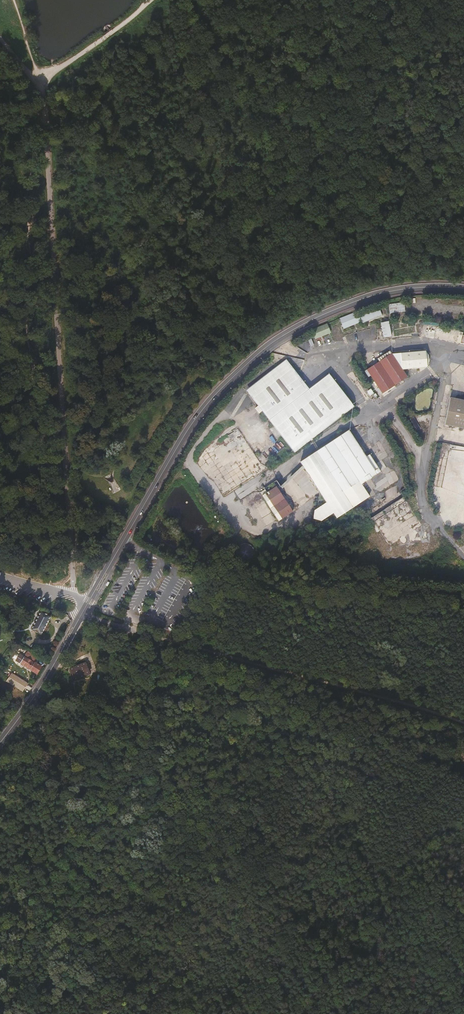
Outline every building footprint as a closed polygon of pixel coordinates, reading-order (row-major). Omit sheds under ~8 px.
[(383,315),(405,312),(404,302),(388,304),(388,308),(382,309),(383,315)] [(376,307),(360,313),(364,322),(380,316),(376,307)] [(361,322),(357,313),(340,320),(343,329),(361,322)] [(333,336),(341,334),(339,321),(330,323),(333,336)] [(388,322),(380,324),(382,339),(391,337),(388,322)] [(315,340),(331,333),(327,324),(311,331),(315,340)] [(425,352),(399,354),(400,367),(402,370),(426,368),(425,352)] [(391,354),(365,371),(381,395),(407,378),(402,370),(400,367),(391,354)] [(287,361),(246,392),(295,454),(354,407),(329,375),(310,390),(287,361)] [(449,399),(443,427),(463,430),(463,401),(449,399)] [(347,431),(300,463),(337,519),(369,498),(361,485),(377,475),(347,431)] [(111,492),(118,491),(116,481),(109,482),(111,492)] [(276,487),(262,496),(279,521),(293,512),(276,487)] [(403,499),(388,507),(385,501),(368,511),(372,519),(378,515),(380,518),(403,506),(405,509),(408,507),(403,499)] [(49,619),(50,616),(41,611),(31,629),(41,634),(46,625),(49,619)] [(36,662),(39,658),(28,651),(27,653),(27,652),(20,664),(36,673),(39,670),(41,666),(36,662)] [(74,679),(81,676),(82,678),(90,675),(85,662),(70,669),(74,679)] [(28,683),(12,673),(7,681),(22,691),(28,683)]
